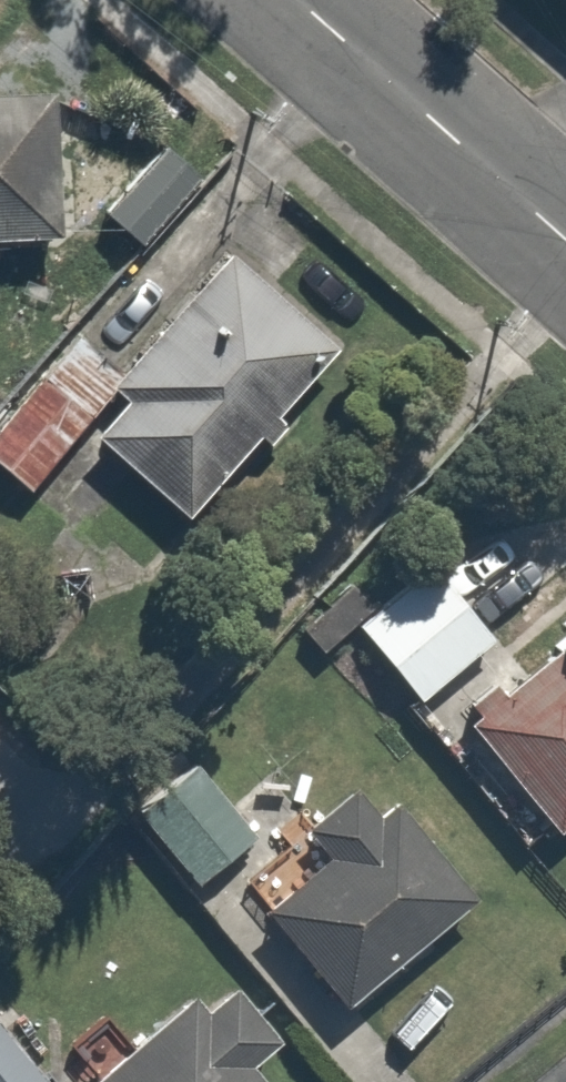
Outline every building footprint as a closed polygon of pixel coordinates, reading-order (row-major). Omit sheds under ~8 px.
[(559,11),(565,3),(565,0),(547,0),(559,11)] [(66,236),(57,92),(0,95),(0,240),(66,236)] [(207,175),(163,139),(103,212),(147,248),(207,175)] [(332,350),(224,255),(120,375),(134,388),(98,430),(191,512),(332,350)] [(0,398),(0,475),(18,492),(126,383),(70,328),(0,398)] [(433,567),(356,628),(434,726),(511,665),(433,567)] [(473,723),(560,831),(565,826),(565,649),(473,723)] [(199,762),(135,808),(193,889),(257,843),(199,762)] [(306,830),(331,862),(266,912),(341,1008),(481,899),(406,803),(384,821),(359,789),(306,830)] [(252,1065),(286,1039),(249,991),(215,1017),(200,997),(89,1081),(266,1081),(252,1065)] [(0,1019),(0,1081),(56,1081),(6,1015),(0,1019)]
